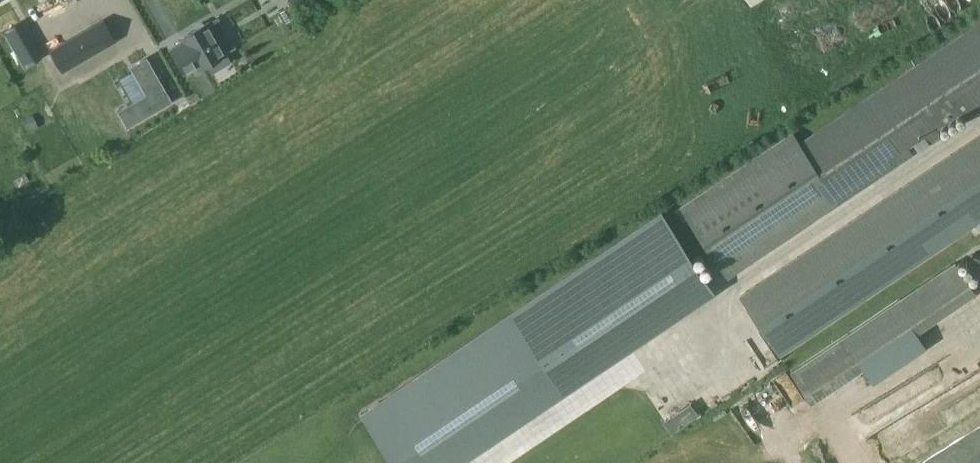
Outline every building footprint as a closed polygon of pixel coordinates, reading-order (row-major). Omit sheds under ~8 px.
[(55,57),(68,50),(75,61),(114,38),(103,20),(51,50),(55,57)] [(185,46),(174,52),(185,70),(195,64),(198,69),(207,64),(212,72),(231,62),(226,53),(227,53),(209,22),(205,24),(202,22),(196,26),(196,29),(180,38),(185,46)] [(728,277),(941,134),(937,127),(962,111),(966,117),(979,108),(979,24),(801,144),(794,133),(682,208),(728,277)] [(188,92),(167,56),(157,62),(172,88),(156,97),(162,107),(188,92)] [(780,355),(979,221),(979,135),(740,295),(780,355)] [(564,394),(627,351),(663,327),(714,293),(705,280),(668,225),(661,214),(660,215),(610,249),(607,250),(511,316),(536,352),(523,361),(541,388),(554,379),(564,394)] [(791,364),(810,394),(975,288),(956,258),(791,364)] [(921,372),(842,415),(855,439),(934,396),(921,372)]
